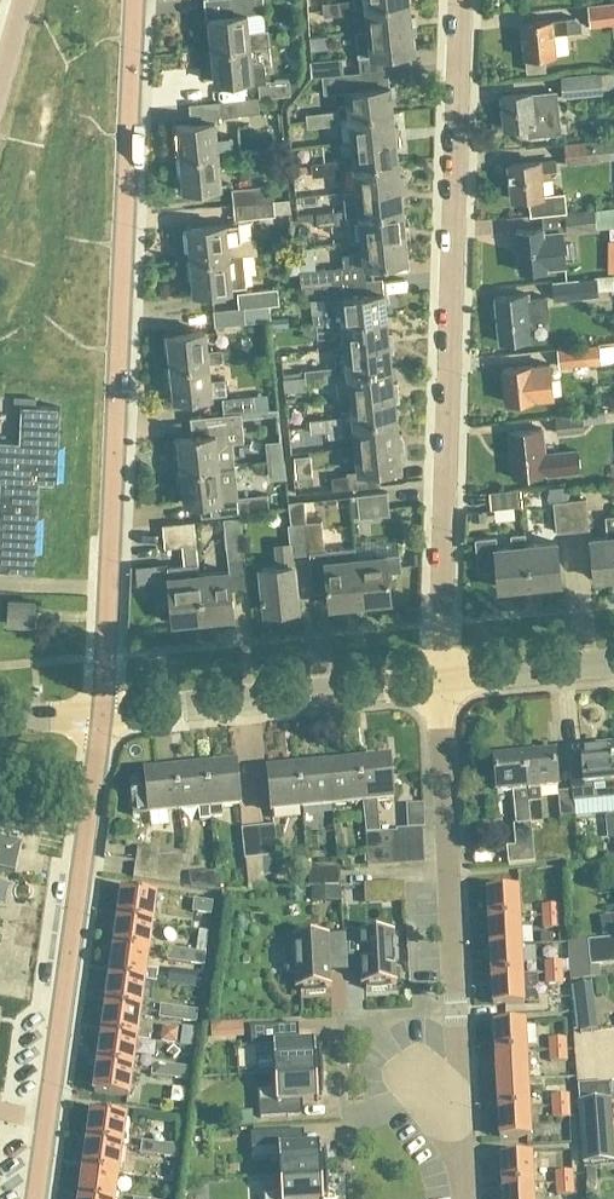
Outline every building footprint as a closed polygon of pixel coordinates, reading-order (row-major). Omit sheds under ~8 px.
[(224,14),(203,16),(205,33),(209,33),(211,49),(249,45),(249,47),(269,45),(267,32),(248,34),(246,16),(266,14),(264,0),(223,0),(224,14)] [(355,14),(357,13),(356,7),(356,0),(354,0),(339,2),(341,15),(355,14)] [(369,30),(417,25),(416,15),(413,15),(411,0),(410,0),(366,5),(356,7),(357,13),(355,14),(355,19),(367,18),(369,30)] [(588,5),(590,27),(613,24),(613,1),(588,5)] [(339,2),(322,3),(324,17),(341,15),(339,2)] [(551,21),(522,23),(525,56),(527,56),(528,70),(546,69),(545,55),(554,54),(552,35),(583,32),(582,23),(577,18),(551,21)] [(417,35),(417,25),(369,30),(356,32),(358,57),(416,51),(414,35),(417,35)] [(263,64),(251,65),(249,47),(249,45),(211,49),(207,49),(209,65),(213,66),(215,84),(253,80),(253,84),(259,84),(258,81),(264,81),(263,64)] [(343,58),(324,60),(311,61),(312,77),(344,74),(343,58)] [(603,94),(602,73),(561,77),(563,98),(603,94)] [(289,79),(264,81),(258,81),(259,84),(260,97),(291,94),(289,79)] [(346,90),(348,104),(341,105),(339,111),(340,117),(349,116),(394,112),(392,97),(396,96),(395,85),(346,90)] [(505,128),(528,126),(529,136),(560,133),(556,90),(530,93),(530,92),(503,95),(505,128)] [(219,102),(220,118),(260,113),(259,97),(219,102)] [(339,111),(323,113),(324,126),(340,124),(340,117),(339,111)] [(349,116),(351,141),(400,136),(399,127),(396,128),(394,112),(349,116)] [(308,128),(324,126),(323,113),(306,114),(308,128)] [(180,157),(218,154),(215,120),(173,124),(175,141),(179,142),(180,157)] [(344,168),(354,166),(354,165),(399,161),(397,146),(401,145),(400,136),(351,141),(353,154),(343,155),(343,160),(327,162),(329,175),(345,174),(344,168)] [(607,139),(564,143),(566,165),(609,160),(607,139)] [(218,154),(180,157),(176,157),(178,173),(181,174),(183,190),(221,186),(218,154)] [(354,165),(354,166),(356,191),(405,186),(404,176),(401,176),(399,161),(354,165)] [(539,163),(539,162),(510,164),(513,199),(529,197),(530,216),(564,213),(564,212),(567,211),(565,193),(542,195),(541,178),(557,176),(555,161),(539,163)] [(329,175),(327,162),(311,163),(313,177),(329,175)] [(233,203),(274,199),(272,185),(232,189),(233,203)] [(349,216),(359,215),(404,210),(402,196),(406,195),(405,186),(356,191),(344,192),(346,210),(347,216),(349,216)] [(290,199),(274,201),(274,199),(233,203),(235,220),(275,215),(275,214),(292,213),(290,199)] [(567,212),(567,211),(564,212),(564,213),(567,233),(607,227),(613,227),(613,207),(567,212)] [(333,211),(334,225),(345,224),(348,224),(347,216),(346,210),(333,211)] [(362,240),(410,235),(410,226),(406,226),(404,210),(359,215),(349,216),(347,216),(348,224),(350,241),(362,240)] [(317,226),(334,225),(333,211),(316,213),(317,226)] [(225,225),(183,229),(185,245),(189,245),(190,260),(242,254),(258,253),(256,239),(241,241),(240,224),(225,225)] [(544,227),(516,230),(519,271),(565,266),(562,230),(544,232),(544,227)] [(410,235),(362,240),(363,253),(343,255),(344,267),(409,261),(407,245),(411,244),(410,235)] [(300,272),(302,287),(323,285),(334,284),(333,268),(315,270),(313,247),(298,249),(300,272)] [(242,254),(190,260),(186,260),(187,276),(192,279),(193,293),(232,290),(232,288),(246,287),(242,254)] [(599,297),(597,278),(552,282),(555,302),(599,297)] [(367,281),(334,284),(323,285),(327,324),(388,317),(386,303),(390,302),(389,293),(368,295),(367,281)] [(413,282),(391,283),(392,297),(414,295),(413,282)] [(269,305),(270,306),(279,306),(278,288),(237,293),(239,308),(269,305)] [(527,293),(496,297),(501,343),(529,340),(527,322),(549,320),(546,296),(528,298),(527,293)] [(215,327),(246,324),(271,320),(270,306),(269,305),(239,308),(214,311),(215,327)] [(345,336),(346,348),(393,343),(393,333),(389,333),(388,317),(327,324),(327,325),(317,326),(318,339),(345,336)] [(222,349),(207,351),(205,331),(163,336),(164,351),(168,352),(170,367),(209,363),(209,364),(223,362),(222,349)] [(336,374),(393,367),(391,353),(394,352),(393,343),(346,348),(347,361),(335,363),(336,368),(320,370),(322,384),(337,383),(336,374)] [(602,363),(609,362),(613,362),(611,346),(600,348),(600,345),(557,350),(559,369),(602,364),(602,363)] [(507,402),(520,400),(523,404),(532,403),(533,399),(555,396),(552,362),(504,368),(507,402)] [(211,381),(209,364),(209,363),(170,367),(166,367),(168,383),(172,383),(174,400),(212,396),(227,395),(225,379),(211,381)] [(350,397),(399,392),(398,382),(394,383),(393,367),(336,374),(337,383),(339,401),(350,399),(350,397)] [(307,386),(322,384),(320,370),(305,371),(307,386)] [(343,423),(398,417),(396,402),(400,401),(399,392),(350,397),(350,399),(352,411),(340,412),(340,418),(325,420),(326,433),(328,433),(344,431),(343,423)] [(241,412),(255,410),(253,396),(222,399),(224,414),(241,412)] [(33,573),(38,483),(55,483),(59,407),(19,405),(18,441),(0,440),(0,570),(33,573)] [(192,436),(174,438),(176,455),(180,456),(181,470),(234,465),(232,441),(244,440),(241,412),(224,414),(190,418),(192,436)] [(558,436),(585,432),(584,415),(556,418),(558,436)] [(355,447),(404,442),(403,432),(399,433),(398,417),(343,423),(344,431),(328,433),(329,441),(344,439),(344,437),(354,436),(355,447)] [(311,434),(326,433),(325,420),(310,421),(311,434)] [(546,455),(543,428),(510,431),(514,477),(582,470),(579,451),(546,455)] [(405,451),(404,442),(355,447),(358,473),(345,474),(345,477),(332,478),(333,490),(381,485),(380,470),(403,467),(402,451),(405,451)] [(237,497),(234,465),(181,470),(177,471),(178,486),(184,488),(185,503),(201,501),(202,511),(233,508),(234,513),(269,509),(268,494),(237,497)] [(490,492),(492,510),(523,506),(521,489),(490,492)] [(391,516),(388,492),(357,495),(360,519),(391,516)] [(587,498),(571,500),(574,531),(590,530),(587,498)] [(554,502),(557,533),(574,531),(571,500),(554,502)] [(275,547),(277,566),(262,568),(266,612),(298,609),(293,555),(310,554),(306,523),(304,502),(287,503),(289,526),(287,526),(289,545),(275,547)] [(246,561),(242,529),(241,518),(235,519),(224,520),(228,563),(239,562),(246,561)] [(590,539),(595,578),(613,576),(613,518),(605,519),(607,537),(590,539)] [(314,592),(328,591),(329,605),(360,602),(356,559),(355,549),(325,551),(322,521),(306,523),(310,554),(314,592)] [(194,522),(163,525),(166,548),(196,545),(194,522)] [(479,570),(497,568),(499,588),(530,585),(526,545),(525,534),(512,535),(513,546),(497,548),(496,536),(476,538),(479,570)] [(526,545),(530,585),(560,582),(556,542),(526,545)] [(399,555),(356,559),(360,602),(389,599),(387,575),(401,574),(399,555)] [(204,618),(199,573),(199,564),(168,567),(169,577),(173,621),(204,618)] [(199,573),(204,618),(234,614),(229,570),(199,573)] [(8,625),(35,626),(36,608),(36,603),(9,602),(8,625)] [(613,749),(582,752),(586,786),(601,785),(604,815),(613,814),(613,763),(613,749)] [(542,824),(541,803),(541,791),(558,790),(555,755),(524,758),(530,825),(542,824)] [(514,827),(515,838),(516,847),(509,848),(509,850),(507,850),(509,866),(534,864),(530,825),(524,758),(496,761),(499,795),(513,794),(517,826),(514,827)] [(391,761),(361,764),(364,804),(366,834),(382,833),(379,802),(395,801),(391,761)] [(361,764),(330,767),(334,807),(364,804),(361,764)] [(223,816),(223,807),(242,805),(238,766),(206,769),(210,808),(210,809),(211,817),(223,816)] [(305,810),(334,807),(330,767),(301,770),(305,810)] [(180,812),(210,809),(210,808),(206,769),(176,772),(180,812)] [(273,813),(305,810),(301,770),(268,773),(273,813)] [(133,797),(136,817),(180,812),(176,772),(147,775),(149,795),(133,797)] [(275,826),(259,828),(264,874),(280,873),(275,826)] [(265,883),(264,878),(264,874),(259,828),(242,829),(249,885),(265,883)] [(367,853),(398,851),(397,832),(382,833),(366,834),(367,853)] [(0,837),(0,871),(17,875),(24,843),(0,837)] [(138,846),(136,864),(182,870),(184,853),(138,846)] [(398,851),(367,853),(368,867),(399,866),(398,851)] [(180,886),(182,870),(136,864),(134,880),(180,886)] [(309,870),(310,887),(341,886),(340,868),(309,870)] [(411,913),(411,888),(383,888),(382,912),(411,913)] [(118,919),(153,924),(157,896),(122,890),(118,919)] [(487,892),(489,921),(521,919),(519,890),(487,892)] [(214,903),(194,900),(192,913),(212,916),(214,903)] [(542,918),(560,917),(560,905),(542,906),(542,918)] [(543,929),(560,928),(561,928),(560,917),(542,918),(543,929)] [(114,948),(149,953),(153,924),(118,919),(114,948)] [(522,947),(521,919),(489,921),(490,949),(522,947)] [(393,932),(344,935),(345,963),(361,963),(362,984),(360,984),(360,986),(368,986),(367,989),(366,989),(366,990),(371,991),(376,991),(382,990),(387,990),(392,989),(392,987),(388,988),(388,985),(395,985),(395,983),(393,983),(392,940),(393,940),(393,932)] [(293,937),(293,944),(285,945),(285,946),(294,946),(294,947),(284,948),(286,974),(296,973),(296,988),(295,988),(295,989),(302,989),(302,993),(300,993),(301,995),(325,993),(325,988),(331,987),(331,986),(329,986),(329,964),(345,963),(344,935),(293,937)] [(523,976),(522,947),(490,949),(491,977),(523,976)] [(110,977),(145,981),(149,953),(114,948),(110,977)] [(186,964),(187,951),(169,949),(167,961),(186,964)] [(207,954),(187,951),(186,964),(205,967),(207,954)] [(545,974),(563,973),(563,961),(545,963),(545,974)] [(613,975),(613,965),(601,966),(602,976),(613,975)] [(563,973),(545,974),(546,986),(557,985),(564,985),(563,973)] [(525,1005),(523,976),(491,977),(492,1006),(525,1005)] [(106,1005),(141,1010),(145,981),(110,977),(106,1005)] [(143,1031),(138,1030),(141,1010),(106,1005),(102,1034),(136,1039),(137,1038),(149,1040),(150,1029),(143,1028),(143,1031)] [(161,1006),(160,1019),(178,1021),(179,1008),(161,1006)] [(179,1008),(178,1021),(197,1024),(199,1011),(179,1008)] [(496,1054),(527,1052),(526,1023),(494,1025),(496,1054)] [(257,1046),(258,1061),(266,1060),(275,1064),(275,1074),(323,1071),(322,1063),(321,1055),(320,1047),(318,1048),(319,1049),(315,1050),(315,1041),(313,1041),(313,1043),(284,1044),(284,1026),(251,1028),(252,1046),(257,1046)] [(193,1048),(196,1029),(184,1028),(181,1046),(193,1048)] [(136,1039),(102,1034),(98,1063),(132,1067),(136,1039)] [(566,1039),(549,1039),(549,1051),(567,1050),(566,1039)] [(567,1050),(549,1051),(550,1062),(568,1061),(567,1050)] [(497,1082),(529,1080),(527,1052),(496,1054),(497,1082)] [(132,1067),(98,1063),(94,1092),(128,1097),(132,1067)] [(152,1076),(170,1079),(171,1066),(153,1063),(152,1076)] [(191,1068),(171,1066),(170,1079),(189,1082),(191,1068)] [(323,1079),(323,1071),(275,1074),(276,1085),(268,1090),(258,1091),(260,1118),(289,1117),(288,1102),(317,1101),(317,1102),(319,1102),(318,1094),(321,1094),(321,1096),(323,1096),(323,1088),(323,1079)] [(498,1110),(530,1109),(529,1080),(497,1082),(498,1110)] [(552,1107),(570,1106),(570,1095),(551,1096),(552,1107)] [(582,1145),(583,1163),(613,1161),(613,1146),(611,1100),(580,1102),(582,1145)] [(553,1119),(571,1117),(571,1116),(570,1106),(552,1107),(553,1119)] [(499,1139),(532,1137),(530,1109),(498,1110),(499,1139)] [(92,1113),(88,1141),(123,1146),(127,1120),(92,1113)] [(281,1177),(320,1174),(328,1174),(327,1166),(327,1158),(325,1150),(324,1150),(324,1152),(321,1152),(321,1144),(319,1144),(319,1145),(290,1147),(289,1132),(251,1135),(252,1162),(271,1161),(280,1165),(281,1177)] [(88,1141),(84,1170),(119,1175),(123,1146),(88,1141)] [(159,1157),(161,1144),(143,1142),(141,1154),(159,1157)] [(178,1160),(180,1147),(161,1144),(159,1157),(178,1160)] [(535,1185),(533,1156),(502,1158),(503,1187),(535,1185)] [(119,1175),(84,1170),(80,1198),(81,1198),(115,1198),(119,1175)] [(574,1183),(573,1171),(556,1173),(556,1184),(574,1183)] [(320,1174),(281,1177),(282,1187),(273,1193),(264,1193),(264,1198),(324,1198),(323,1196),(327,1196),(327,1198),(328,1198),(328,1190),(328,1182),(328,1174),(320,1174)] [(574,1183),(556,1184),(556,1195),(574,1194),(574,1183)] [(504,1198),(536,1198),(535,1185),(503,1187),(504,1198)]
